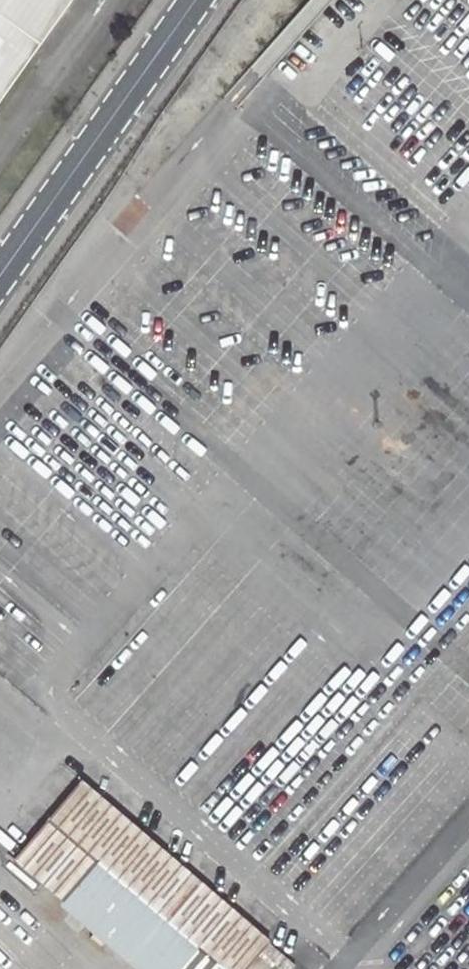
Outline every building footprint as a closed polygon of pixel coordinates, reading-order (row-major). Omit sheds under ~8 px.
[(71,0),(0,0),(0,101),(71,0)] [(142,968),(245,968),(269,941),(80,780),(13,857),(142,968)]
